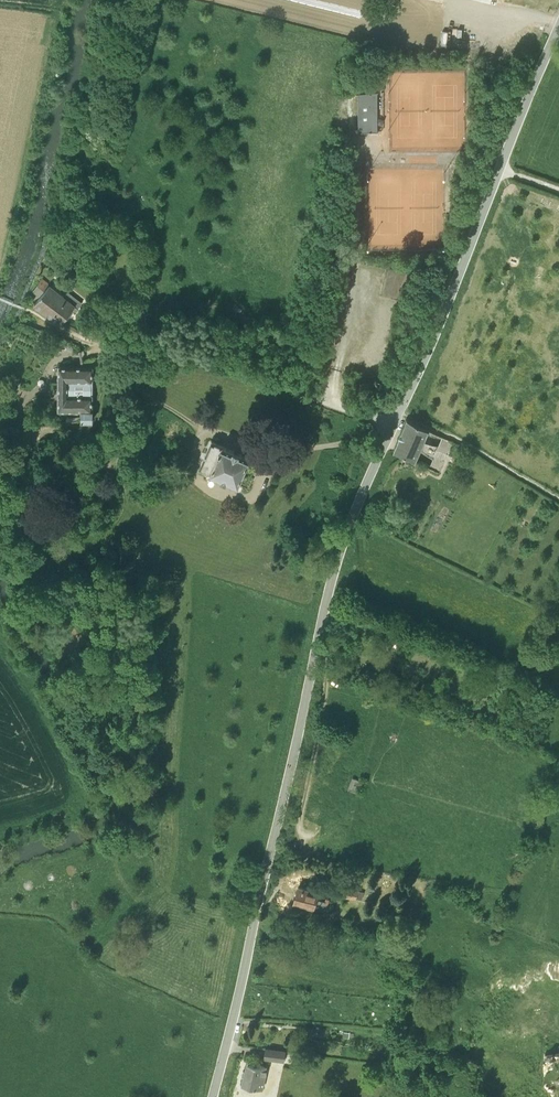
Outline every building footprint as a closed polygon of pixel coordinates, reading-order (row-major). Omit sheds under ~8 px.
[(358,131),(377,131),(377,91),(358,92),(358,131)] [(57,321),(61,323),(73,309),(76,312),(78,309),(78,308),(82,303),(68,292),(63,297),(41,279),(33,291),(40,298),(34,304),(57,321)] [(92,367),(82,367),(59,366),(59,410),(82,411),(82,422),(93,422),(93,410),(92,411),(92,396),(91,396),(91,382),(92,382),(92,367)] [(394,450),(415,461),(429,429),(407,418),(394,450)] [(429,468),(440,474),(454,442),(442,436),(438,446),(433,459),(429,468)] [(199,469),(237,486),(250,458),(212,441),(199,469)] [(294,901),(313,906),(324,910),(323,910),(330,911),(331,906),(328,905),(329,900),(326,899),(325,901),(315,899),(317,893),(298,887),(294,901)] [(345,897),(356,900),(358,891),(346,888),(345,897)] [(263,1059),(284,1062),(285,1052),(265,1050),(263,1059)] [(242,1084),(263,1089),(268,1067),(247,1062),(242,1084)]
